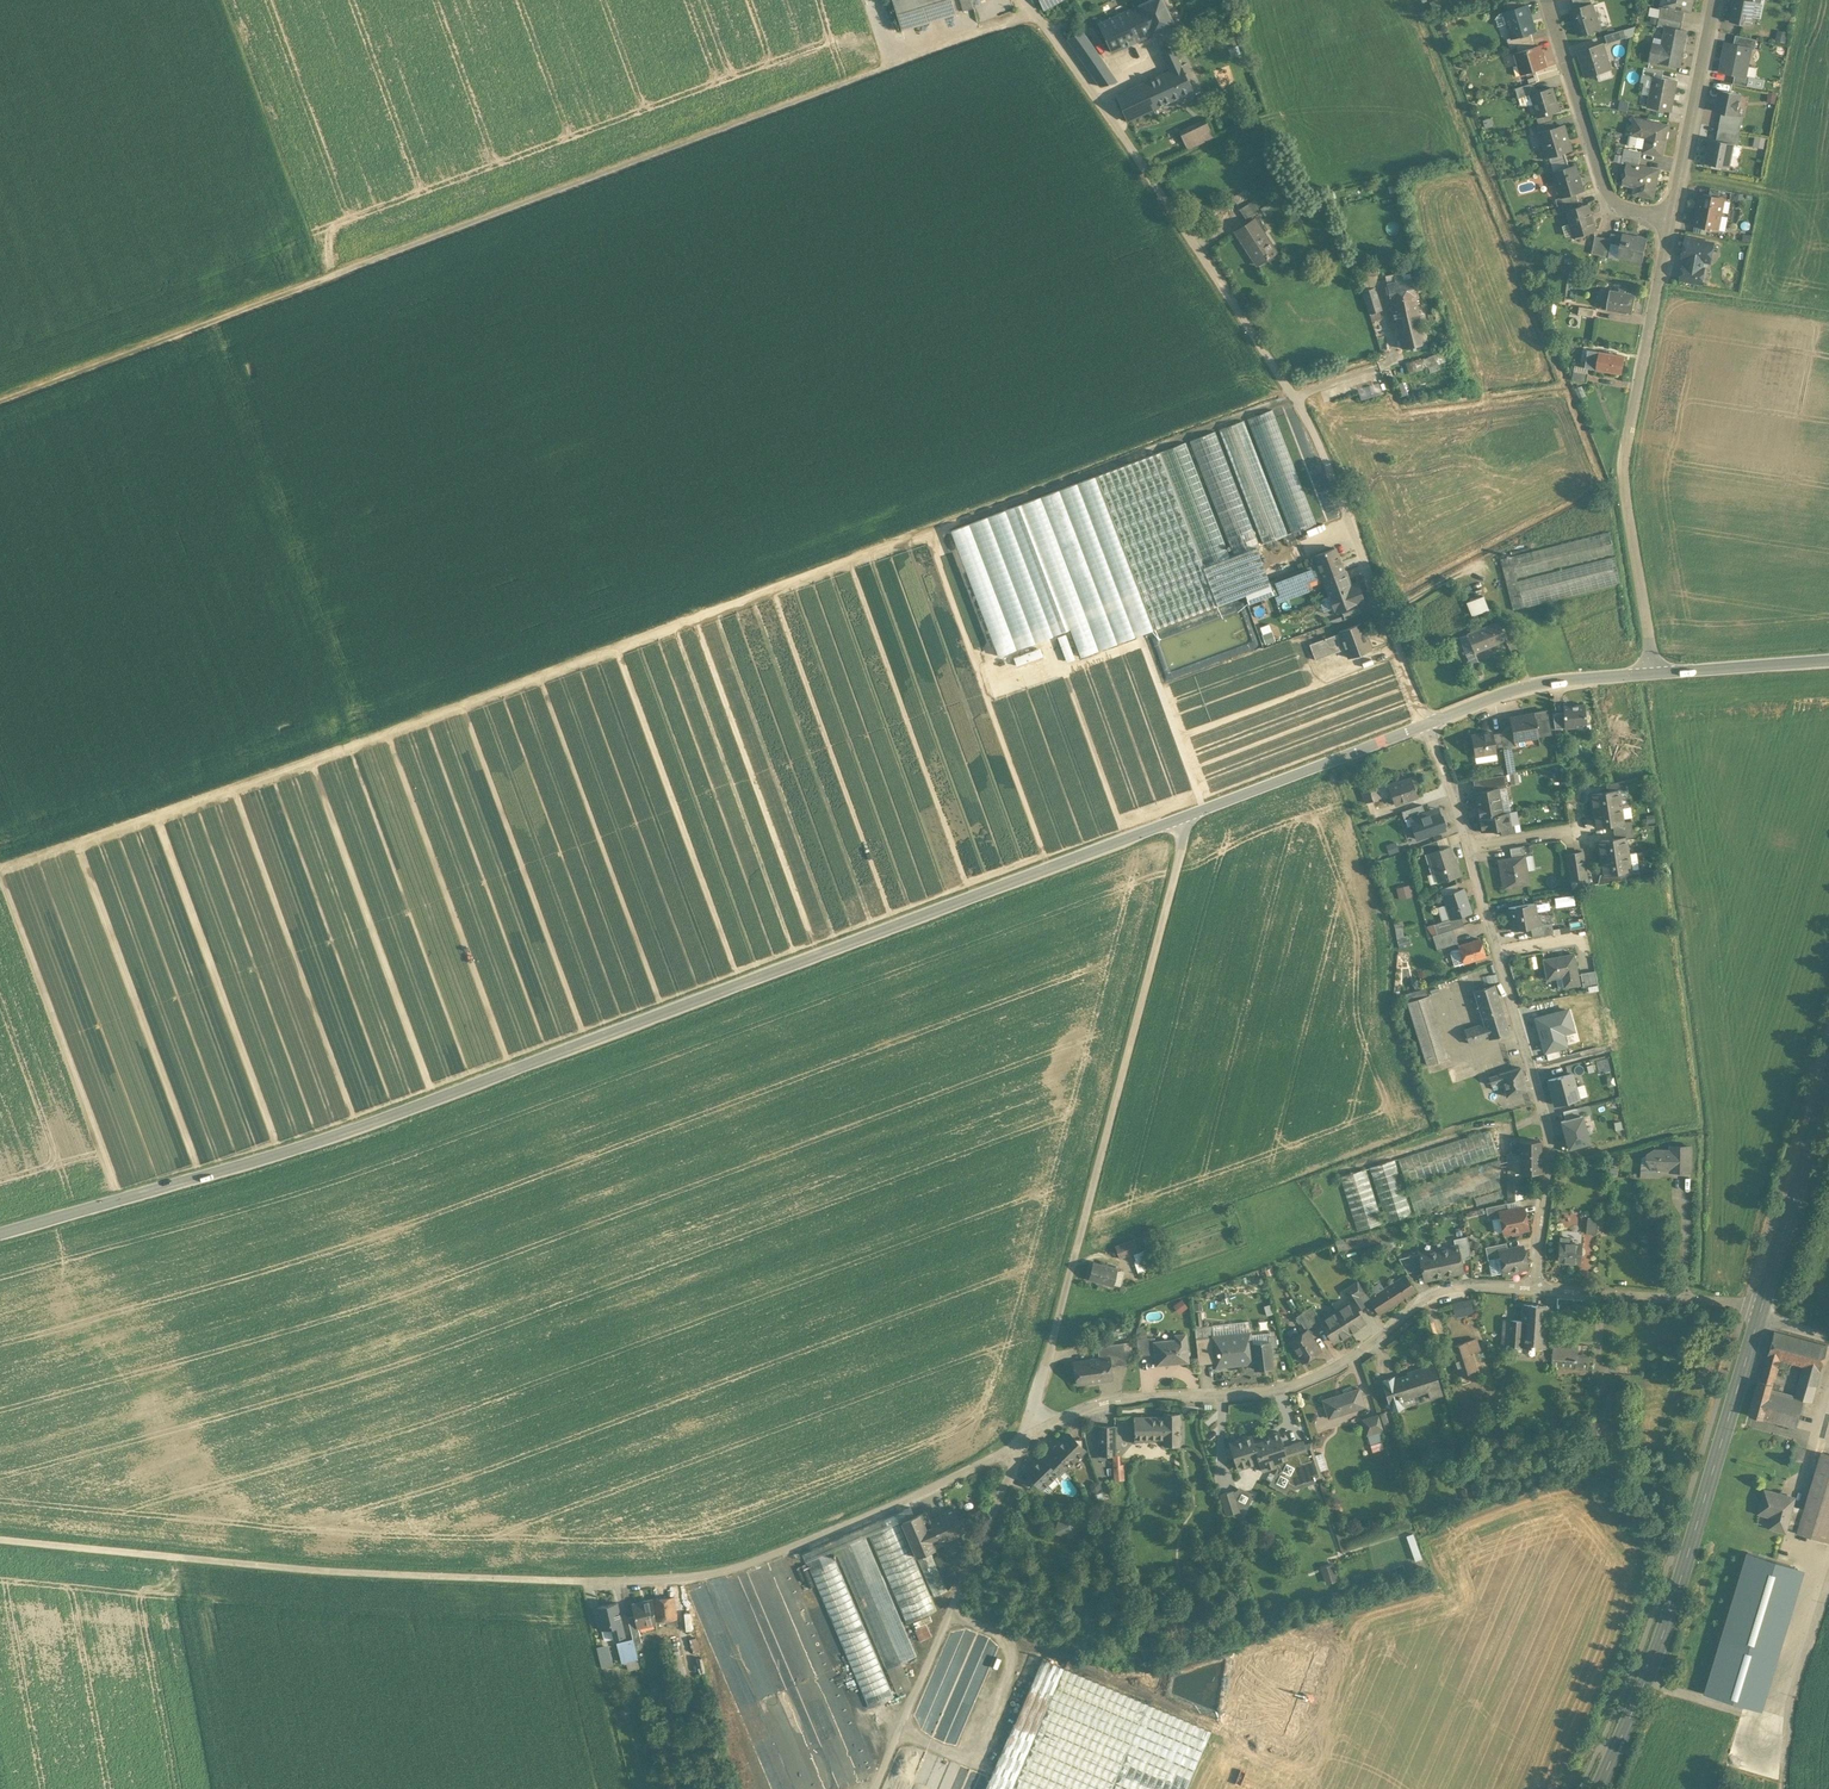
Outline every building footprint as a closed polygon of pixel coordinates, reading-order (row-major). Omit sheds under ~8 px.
[(901,30),(956,13),(952,0),(892,0),(901,30)] [(964,10),(973,8),(971,0),(961,0),(964,10)] [(1043,10),(1062,0),(1039,0),(1043,10)] [(1139,5),(1139,6),(1152,34),(1174,24),(1163,0),(1150,0),(1139,5)] [(1429,3),(1432,10),(1441,6),(1438,0),(1429,3)] [(1506,2),(1509,11),(1525,6),(1523,0),(1516,0),(1506,2)] [(1575,9),(1592,3),(1591,0),(1573,0),(1575,9)] [(1661,6),(1662,6),(1685,10),(1690,12),(1693,0),(1663,0),(1661,6)] [(1731,21),(1750,25),(1755,2),(1755,1),(1749,0),(1735,0),(1731,21)] [(1575,9),(1571,10),(1579,36),(1600,29),(1592,3),(1575,9)] [(1509,11),(1505,12),(1509,23),(1513,37),(1513,38),(1531,32),(1535,31),(1527,5),(1525,6),(1509,11)] [(1139,6),(1099,24),(1112,52),(1152,34),(1139,6)] [(1685,10),(1662,6),(1659,17),(1683,22),(1685,10)] [(1500,13),(1497,18),(1499,26),(1509,23),(1505,12),(1500,13)] [(1683,22),(1659,17),(1658,25),(1666,27),(1667,26),(1681,29),(1683,22)] [(1681,29),(1667,26),(1666,27),(1662,48),(1652,46),(1649,61),(1679,67),(1687,30),(1681,29)] [(1629,28),(1605,36),(1607,43),(1631,36),(1629,28)] [(1100,57),(1082,32),(1067,39),(1085,65),(1100,57)] [(1531,32),(1513,38),(1513,37),(1508,39),(1510,46),(1517,44),(1533,39),(1531,32)] [(1757,39),(1736,35),(1734,44),(1750,48),(1755,49),(1757,39)] [(1533,39),(1517,44),(1519,52),(1535,47),(1533,39)] [(1593,51),(1580,55),(1586,77),(1601,72),(1600,68),(1610,65),(1603,43),(1592,47),(1593,51)] [(1734,44),(1727,43),(1724,57),(1721,71),(1735,74),(1745,76),(1745,75),(1747,62),(1750,48),(1734,44)] [(1519,52),(1516,53),(1520,64),(1523,63),(1526,72),(1522,73),(1523,74),(1526,73),(1537,70),(1546,67),(1540,45),(1535,47),(1519,52)] [(1171,71),(1116,96),(1127,121),(1192,91),(1173,49),(1163,53),(1171,71)] [(1100,57),(1085,65),(1100,86),(1117,82),(1100,57)] [(1516,77),(1523,74),(1522,73),(1526,72),(1523,63),(1520,64),(1512,67),(1516,77)] [(1664,71),(1645,67),(1643,75),(1654,77),(1654,76),(1662,78),(1664,71)] [(1537,70),(1526,73),(1529,84),(1533,83),(1540,81),(1537,70)] [(1745,76),(1735,74),(1733,83),(1747,86),(1749,76),(1745,75),(1745,76)] [(1662,78),(1654,76),(1654,77),(1648,107),(1671,111),(1677,81),(1662,78)] [(1516,88),(1519,98),(1532,94),(1536,93),(1533,83),(1529,84),(1516,88)] [(1532,94),(1535,106),(1538,116),(1533,118),(1533,119),(1537,118),(1553,113),(1560,111),(1553,88),(1536,93),(1532,94)] [(1741,94),(1720,90),(1716,111),(1736,116),(1741,94)] [(1532,94),(1519,98),(1521,105),(1535,106),(1532,94)] [(1776,95),(1769,94),(1767,102),(1774,103),(1776,95)] [(1553,120),(1553,113),(1537,118),(1539,125),(1553,120)] [(1493,118),(1484,120),(1485,128),(1494,126),(1493,118)] [(1205,119),(1179,132),(1187,149),(1213,137),(1205,119)] [(1668,125),(1635,119),(1632,132),(1631,131),(1631,132),(1632,133),(1629,146),(1644,149),(1643,152),(1662,155),(1668,125)] [(1539,133),(1545,131),(1544,130),(1555,127),(1553,120),(1539,125),(1537,125),(1539,133)] [(1564,126),(1555,128),(1555,127),(1544,130),(1545,131),(1549,144),(1544,145),(1548,158),(1552,157),(1566,152),(1572,151),(1564,126)] [(1740,131),(1719,126),(1716,140),(1733,144),(1737,145),(1740,131)] [(1716,140),(1710,139),(1706,162),(1713,164),(1713,167),(1721,168),(1721,165),(1729,167),(1733,144),(1716,140)] [(1640,151),(1625,148),(1623,155),(1639,158),(1640,151)] [(1566,152),(1552,157),(1554,163),(1568,158),(1566,152)] [(1639,158),(1623,155),(1622,163),(1626,163),(1627,163),(1637,165),(1639,158)] [(1554,163),(1556,171),(1570,167),(1568,158),(1554,163)] [(1637,165),(1627,163),(1626,163),(1622,184),(1635,187),(1633,193),(1653,198),(1659,169),(1637,165)] [(1556,171),(1554,172),(1562,197),(1576,193),(1584,191),(1576,165),(1570,167),(1556,171)] [(1732,192),(1711,188),(1709,195),(1724,198),(1730,199),(1732,192)] [(1576,193),(1562,197),(1556,199),(1558,206),(1561,205),(1578,200),(1576,193)] [(1709,195),(1701,193),(1695,225),(1718,229),(1724,198),(1709,195)] [(1323,196),(1311,198),(1312,204),(1324,202),(1323,196)] [(1578,200),(1561,205),(1563,212),(1567,211),(1580,207),(1578,200)] [(1253,201),(1240,209),(1245,217),(1258,208),(1253,201)] [(1580,207),(1567,211),(1571,223),(1574,234),(1575,237),(1596,230),(1588,204),(1580,207)] [(1274,249),(1255,219),(1237,230),(1250,249),(1248,251),(1256,265),(1269,257),(1267,254),(1274,249)] [(1571,223),(1564,225),(1568,236),(1574,234),(1571,223)] [(1612,233),(1610,239),(1612,239),(1609,256),(1609,257),(1618,259),(1618,256),(1622,235),(1612,233)] [(1647,239),(1623,234),(1622,235),(1618,256),(1643,261),(1647,239)] [(1610,239),(1596,236),(1592,253),(1609,256),(1612,239),(1610,239)] [(1714,243),(1686,238),(1683,256),(1689,257),(1687,265),(1701,268),(1703,260),(1710,261),(1714,243)] [(1687,265),(1683,265),(1681,278),(1702,282),(1704,269),(1687,265)] [(1376,266),(1360,268),(1362,278),(1377,276),(1376,266)] [(1397,282),(1387,284),(1393,308),(1407,305),(1405,297),(1415,296),(1411,279),(1403,281),(1397,282)] [(1375,287),(1362,291),(1365,299),(1377,295),(1375,287)] [(1539,287),(1535,288),(1538,296),(1543,297),(1539,287)] [(1415,290),(1419,310),(1428,308),(1424,289),(1415,290)] [(1636,295),(1610,291),(1609,300),(1607,309),(1633,313),(1636,295)] [(1377,295),(1365,299),(1371,321),(1384,317),(1377,295)] [(1407,305),(1393,308),(1398,331),(1421,326),(1415,296),(1405,297),(1407,305)] [(1607,309),(1609,300),(1602,299),(1600,307),(1607,309)] [(1595,310),(1584,308),(1583,315),(1593,317),(1595,310)] [(1421,326),(1398,331),(1402,349),(1425,344),(1421,326)] [(1572,340),(1567,344),(1570,350),(1576,346),(1572,340)] [(1625,356),(1588,350),(1585,368),(1587,368),(1622,374),(1625,356)] [(1437,354),(1408,364),(1411,374),(1441,364),(1446,362),(1443,354),(1441,355),(1440,354),(1439,354),(1437,354)] [(1587,368),(1585,368),(1575,366),(1573,380),(1587,382),(1588,374),(1587,368)] [(1379,383),(1358,386),(1360,399),(1381,395),(1379,383)] [(1407,385),(1400,387),(1401,393),(1409,391),(1407,385)] [(1583,387),(1577,389),(1580,398),(1586,396),(1583,387)] [(1272,410),(1096,476),(1152,630),(1218,605),(1203,567),(1258,546),(1317,524),(1272,410)] [(1096,476),(1023,503),(1070,630),(1080,656),(1152,630),(1096,476)] [(1023,503),(952,530),(999,656),(1070,630),(1023,503)] [(1609,532),(1510,557),(1516,578),(1615,553),(1609,532)] [(1272,584),(1258,546),(1203,567),(1218,605),(1245,594),(1272,584)] [(1335,548),(1315,556),(1317,563),(1323,577),(1324,580),(1345,572),(1345,571),(1341,562),(1340,562),(1335,548)] [(1615,556),(1517,581),(1523,608),(1621,583),(1615,556)] [(1516,578),(1510,557),(1500,559),(1513,610),(1523,608),(1517,581),(1516,578)] [(1279,592),(1274,594),(1277,603),(1310,591),(1307,583),(1323,577),(1317,563),(1274,579),(1279,592)] [(1345,572),(1324,580),(1335,610),(1363,600),(1360,592),(1358,591),(1356,585),(1352,586),(1346,571),(1345,571),(1345,572)] [(1275,591),(1272,584),(1245,594),(1248,602),(1275,591)] [(1483,596),(1467,602),(1473,616),(1488,610),(1483,596)] [(1358,606),(1341,612),(1344,620),(1361,613),(1358,606)] [(1498,622),(1483,628),(1490,647),(1506,640),(1498,622)] [(1362,623),(1339,631),(1340,633),(1345,649),(1349,658),(1371,649),(1370,649),(1364,634),(1365,634),(1362,623)] [(1483,628),(1467,635),(1475,653),(1490,647),(1483,628)] [(1262,633),(1265,642),(1275,640),(1272,630),(1262,633)] [(1326,638),(1326,637),(1324,638),(1324,639),(1309,644),(1315,660),(1345,649),(1340,633),(1326,638)] [(1475,653),(1467,635),(1459,638),(1472,669),(1473,668),(1477,677),(1483,674),(1475,653)] [(1068,642),(1061,644),(1067,661),(1074,658),(1068,642)] [(1585,705),(1570,706),(1570,707),(1563,708),(1564,712),(1564,715),(1565,728),(1577,726),(1576,724),(1586,723),(1585,705)] [(1546,711),(1534,713),(1538,735),(1550,733),(1546,711)] [(1564,712),(1553,713),(1555,729),(1565,728),(1564,715),(1564,712)] [(1534,713),(1510,718),(1511,727),(1514,741),(1516,741),(1525,739),(1525,737),(1538,735),(1534,713)] [(1504,747),(1504,748),(1511,747),(1516,746),(1516,741),(1514,741),(1511,727),(1506,728),(1501,733),(1504,747)] [(1493,732),(1472,736),(1475,756),(1496,752),(1495,748),(1493,735),(1493,732)] [(1501,733),(1493,735),(1495,748),(1504,747),(1501,733)] [(1499,766),(1507,764),(1504,748),(1504,747),(1495,748),(1496,752),(1475,756),(1476,764),(1498,761),(1499,766)] [(1511,747),(1504,748),(1507,764),(1508,774),(1516,773),(1511,747)] [(1611,766),(1604,767),(1607,782),(1614,781),(1611,766)] [(1473,781),(1475,792),(1497,788),(1506,787),(1504,775),(1473,781)] [(1518,775),(1510,776),(1511,785),(1520,784),(1518,775)] [(1411,778),(1399,782),(1398,781),(1388,785),(1391,794),(1395,804),(1418,796),(1411,778)] [(1625,781),(1606,784),(1607,791),(1618,790),(1626,789),(1625,781)] [(1374,782),(1360,786),(1366,803),(1373,801),(1380,798),(1376,789),(1374,782)] [(1388,785),(1376,789),(1380,798),(1381,798),(1391,794),(1388,785)] [(1510,808),(1506,787),(1497,788),(1501,810),(1510,808)] [(1475,792),(1480,818),(1502,814),(1501,810),(1497,788),(1475,792)] [(1607,791),(1591,794),(1594,810),(1620,806),(1618,790),(1607,791)] [(1380,798),(1373,801),(1375,807),(1383,804),(1381,798),(1380,798)] [(1620,806),(1594,810),(1596,827),(1623,823),(1623,822),(1620,806)] [(1438,809),(1417,817),(1423,835),(1432,832),(1445,827),(1438,809)] [(1502,814),(1480,818),(1482,832),(1500,828),(1510,827),(1510,826),(1508,812),(1502,813),(1502,814)] [(1623,823),(1613,824),(1613,831),(1632,828),(1631,821),(1623,822),(1623,823)] [(1510,827),(1500,828),(1502,835),(1516,833),(1514,825),(1510,826),(1510,827)] [(1632,828),(1613,831),(1615,838),(1625,837),(1633,836),(1632,828)] [(1432,832),(1423,835),(1426,844),(1435,841),(1432,832)] [(1447,837),(1437,840),(1440,849),(1450,846),(1447,837)] [(1615,838),(1598,841),(1601,857),(1627,853),(1625,837),(1615,838)] [(1426,844),(1422,846),(1425,855),(1429,853),(1429,852),(1440,849),(1437,840),(1435,841),(1426,844)] [(1440,849),(1429,852),(1429,853),(1439,882),(1460,875),(1457,864),(1456,865),(1450,846),(1440,849)] [(1524,846),(1510,848),(1511,855),(1525,853),(1524,846)] [(1582,852),(1566,854),(1572,889),(1587,886),(1582,852)] [(1429,853),(1425,855),(1431,875),(1428,876),(1431,885),(1439,882),(1429,853)] [(1627,853),(1601,857),(1603,874),(1619,872),(1630,870),(1630,869),(1636,868),(1638,866),(1636,854),(1634,853),(1628,854),(1627,853)] [(1524,856),(1499,860),(1504,887),(1529,883),(1524,856)] [(1381,868),(1379,869),(1382,878),(1400,872),(1397,863),(1391,866),(1389,861),(1379,864),(1381,868)] [(1630,870),(1619,872),(1621,880),(1639,876),(1638,868),(1636,868),(1630,869),(1630,870)] [(1619,872),(1600,875),(1598,884),(1621,880),(1619,872)] [(1396,887),(1399,899),(1414,895),(1411,883),(1396,887)] [(1454,885),(1441,889),(1443,896),(1456,892),(1454,885)] [(1456,892),(1443,896),(1451,918),(1461,915),(1471,912),(1463,889),(1456,892)] [(1534,903),(1508,907),(1513,930),(1531,927),(1541,925),(1539,914),(1536,914),(1534,903)] [(1451,918),(1434,924),(1437,934),(1453,929),(1464,925),(1461,915),(1451,919),(1451,918)] [(1552,923),(1541,925),(1531,927),(1532,937),(1553,933),(1552,923)] [(1437,934),(1433,935),(1437,950),(1457,943),(1453,929),(1437,934)] [(1407,933),(1396,937),(1400,947),(1411,943),(1407,933)] [(1480,939),(1458,945),(1460,951),(1464,963),(1464,964),(1486,957),(1480,939)] [(1464,963),(1460,951),(1452,951),(1450,953),(1455,966),(1464,963)] [(1574,954),(1544,959),(1547,978),(1554,977),(1564,975),(1566,986),(1579,983),(1574,954)] [(1595,970),(1580,972),(1583,987),(1597,984),(1595,970)] [(1492,973),(1484,976),(1487,985),(1495,982),(1492,973)] [(1556,987),(1566,986),(1564,975),(1554,977),(1556,987)] [(1494,984),(1474,991),(1481,1015),(1502,1008),(1494,984)] [(1429,994),(1405,1001),(1426,1067),(1449,1060),(1429,994)] [(1502,1008),(1481,1015),(1484,1024),(1464,1030),(1469,1044),(1488,1037),(1489,1039),(1509,1032),(1502,1008)] [(1567,1010),(1536,1018),(1545,1051),(1566,1046),(1562,1033),(1565,1028),(1572,1026),(1567,1010)] [(1574,1073),(1588,1069),(1585,1059),(1571,1063),(1574,1073)] [(1520,1067),(1499,1074),(1500,1074),(1489,1077),(1491,1084),(1502,1081),(1506,1096),(1527,1090),(1520,1067)] [(1447,1069),(1430,1074),(1434,1089),(1452,1084),(1447,1069)] [(1578,1098),(1571,1073),(1548,1079),(1555,1104),(1578,1098)] [(1582,1115),(1561,1121),(1568,1148),(1590,1142),(1582,1115)] [(1490,1129),(1398,1158),(1406,1185),(1499,1155),(1490,1129)] [(1541,1172),(1540,1141),(1520,1141),(1520,1150),(1517,1150),(1517,1154),(1520,1154),(1520,1173),(1523,1173),(1541,1172)] [(1672,1150),(1655,1150),(1649,1153),(1652,1167),(1662,1167),(1671,1168),(1671,1170),(1677,1170),(1691,1171),(1691,1146),(1672,1145),(1672,1150)] [(1649,1153),(1641,1159),(1640,1177),(1661,1178),(1662,1167),(1652,1167),(1649,1153)] [(1517,1154),(1506,1154),(1507,1173),(1506,1173),(1507,1202),(1523,1198),(1523,1173),(1520,1173),(1520,1154),(1517,1154)] [(1499,1158),(1407,1188),(1416,1214),(1500,1187),(1499,1158)] [(1395,1159),(1369,1167),(1386,1222),(1412,1214),(1395,1159)] [(1366,1168),(1340,1177),(1357,1231),(1383,1223),(1366,1168)] [(1500,1191),(1475,1199),(1477,1205),(1502,1197),(1500,1191)] [(1522,1200),(1507,1203),(1509,1210),(1524,1207),(1524,1205),(1522,1200)] [(1506,1203),(1486,1207),(1488,1220),(1493,1219),(1500,1217),(1499,1212),(1508,1210),(1506,1203)] [(1523,1207),(1499,1212),(1500,1217),(1493,1219),(1495,1233),(1503,1231),(1504,1233),(1512,1231),(1514,1233),(1519,1232),(1520,1230),(1528,1228),(1523,1207)] [(1598,1218),(1587,1217),(1586,1233),(1596,1234),(1598,1218)] [(1383,1231),(1335,1241),(1338,1251),(1387,1240),(1383,1231)] [(1560,1231),(1560,1237),(1569,1238),(1569,1243),(1581,1244),(1582,1233),(1560,1231)] [(1467,1236),(1453,1239),(1455,1246),(1457,1246),(1460,1260),(1470,1257),(1470,1250),(1467,1236)] [(1581,1244),(1569,1243),(1569,1238),(1560,1237),(1558,1261),(1580,1262),(1581,1244)] [(1127,1242),(1132,1254),(1139,1252),(1134,1239),(1127,1242)] [(1480,1242),(1472,1240),(1472,1242),(1469,1242),(1470,1247),(1471,1247),(1471,1250),(1482,1248),(1481,1244),(1479,1245),(1480,1242)] [(1127,1242),(1115,1246),(1119,1258),(1132,1254),(1127,1242)] [(1506,1242),(1485,1247),(1488,1260),(1500,1257),(1499,1251),(1508,1250),(1506,1242)] [(1455,1246),(1438,1250),(1444,1275),(1463,1271),(1460,1260),(1457,1246),(1455,1246)] [(1508,1250),(1499,1251),(1500,1257),(1503,1272),(1511,1271),(1513,1273),(1518,1272),(1519,1269),(1527,1267),(1523,1246),(1508,1250)] [(1139,1252),(1132,1254),(1139,1275),(1155,1269),(1147,1249),(1139,1252)] [(1438,1250),(1419,1254),(1422,1270),(1424,1280),(1444,1275),(1438,1250)] [(1419,1254),(1399,1258),(1407,1273),(1422,1270),(1419,1254)] [(1500,1257),(1488,1260),(1491,1275),(1503,1272),(1500,1257)] [(1119,1269),(1093,1261),(1088,1279),(1114,1286),(1119,1269)] [(1119,1269),(1114,1286),(1123,1289),(1128,1271),(1119,1269)] [(1405,1275),(1382,1290),(1369,1299),(1376,1311),(1378,1313),(1379,1314),(1415,1291),(1405,1275)] [(1344,1289),(1351,1300),(1352,1301),(1356,1308),(1364,1304),(1359,1297),(1365,1293),(1358,1281),(1344,1289)] [(1369,1299),(1365,1293),(1359,1297),(1364,1304),(1370,1314),(1376,1311),(1369,1299)] [(1352,1301),(1336,1311),(1350,1333),(1359,1327),(1359,1326),(1365,1322),(1356,1308),(1352,1301)] [(1546,1306),(1523,1304),(1522,1321),(1521,1346),(1543,1348),(1546,1306)] [(1271,1306),(1265,1307),(1267,1317),(1273,1315),(1271,1306)] [(1321,1321),(1311,1307),(1303,1312),(1315,1330),(1323,1325),(1320,1321),(1321,1321)] [(1350,1333),(1336,1311),(1321,1321),(1320,1321),(1323,1325),(1334,1342),(1339,1338),(1341,1339),(1350,1333)] [(1315,1330),(1303,1312),(1295,1318),(1299,1323),(1301,1322),(1306,1331),(1307,1330),(1309,1334),(1315,1330)] [(1508,1345),(1509,1320),(1502,1320),(1501,1345),(1508,1345)] [(1522,1321),(1509,1320),(1508,1345),(1521,1346),(1522,1321)] [(1128,1322),(1108,1328),(1111,1337),(1131,1330),(1128,1322)] [(1135,1325),(1136,1336),(1147,1335),(1146,1324),(1135,1325)] [(1210,1326),(1195,1328),(1196,1338),(1206,1337),(1211,1336),(1210,1326)] [(1306,1331),(1300,1335),(1297,1334),(1292,1338),(1291,1341),(1290,1341),(1303,1362),(1320,1351),(1309,1334),(1307,1330),(1307,1331),(1306,1331)] [(1828,1346),(1775,1331),(1768,1356),(1780,1359),(1804,1365),(1821,1370),(1828,1346)] [(1250,1332),(1212,1336),(1213,1349),(1215,1362),(1216,1367),(1253,1363),(1251,1344),(1250,1332)] [(1175,1339),(1154,1342),(1156,1365),(1188,1362),(1185,1333),(1175,1334),(1175,1339)] [(1276,1335),(1268,1336),(1269,1342),(1271,1356),(1278,1355),(1276,1335)] [(1206,1337),(1196,1338),(1199,1364),(1208,1363),(1207,1349),(1206,1337)] [(1147,1338),(1137,1339),(1138,1355),(1148,1354),(1147,1338)] [(1475,1339),(1449,1347),(1451,1354),(1454,1363),(1458,1375),(1476,1369),(1471,1352),(1479,1349),(1475,1339)] [(1097,1346),(1099,1358),(1109,1357),(1110,1367),(1128,1365),(1132,1348),(1131,1341),(1097,1346)] [(1269,1342),(1251,1344),(1254,1363),(1255,1363),(1255,1369),(1272,1367),(1271,1356),(1269,1342)] [(1577,1344),(1553,1343),(1552,1366),(1588,1368),(1588,1354),(1576,1353),(1577,1344)] [(1213,1349),(1207,1349),(1208,1363),(1215,1362),(1213,1349)] [(1780,1359),(1768,1356),(1766,1362),(1778,1366),(1780,1359)] [(1099,1358),(1074,1362),(1075,1369),(1077,1369),(1079,1384),(1081,1384),(1080,1383),(1101,1380),(1101,1381),(1111,1380),(1112,1380),(1110,1367),(1109,1357),(1099,1358)] [(1302,1362),(1293,1365),(1296,1375),(1305,1372),(1302,1362)] [(1778,1366),(1766,1362),(1764,1372),(1775,1375),(1778,1366)] [(1421,1371),(1395,1379),(1394,1377),(1382,1381),(1389,1402),(1391,1410),(1403,1406),(1401,1398),(1402,1398),(1401,1397),(1426,1389),(1429,1398),(1442,1394),(1433,1365),(1420,1369),(1421,1371)] [(1821,1370),(1804,1365),(1800,1382),(1817,1386),(1821,1370)] [(1775,1375),(1764,1372),(1751,1415),(1770,1421),(1778,1391),(1771,1390),(1775,1375)] [(1506,1374),(1497,1376),(1502,1395),(1511,1393),(1510,1387),(1505,1388),(1503,1381),(1507,1380),(1506,1374)] [(1817,1386),(1800,1382),(1795,1396),(1805,1399),(1804,1400),(1812,1402),(1817,1386)] [(1359,1388),(1323,1400),(1328,1418),(1365,1406),(1359,1388)] [(1795,1396),(1778,1391),(1770,1421),(1797,1428),(1804,1400),(1805,1399),(1795,1396)] [(1616,1394),(1606,1394),(1606,1410),(1617,1410),(1616,1394)] [(1378,1415),(1382,1429),(1390,1427),(1385,1412),(1378,1415)] [(1180,1413),(1164,1413),(1164,1416),(1164,1441),(1164,1445),(1179,1445),(1180,1413)] [(1378,1415),(1362,1420),(1367,1434),(1382,1429),(1378,1415)] [(1164,1441),(1164,1416),(1134,1416),(1134,1441),(1164,1441)] [(1608,1423),(1592,1424),(1592,1438),(1608,1437),(1608,1423)] [(1115,1425),(1098,1426),(1098,1456),(1113,1455),(1116,1455),(1115,1425)] [(1278,1431),(1253,1439),(1260,1462),(1259,1463),(1262,1471),(1279,1465),(1278,1461),(1287,1458),(1283,1447),(1278,1431)] [(1075,1439),(1069,1434),(1054,1449),(1055,1450),(1069,1465),(1080,1455),(1076,1451),(1081,1446),(1081,1439),(1075,1439)] [(1251,1435),(1229,1443),(1237,1469),(1247,1466),(1255,1464),(1254,1463),(1259,1462),(1259,1463),(1260,1462),(1253,1439),(1251,1435)] [(1303,1440),(1283,1447),(1287,1458),(1292,1456),(1293,1458),(1298,1457),(1300,1464),(1309,1461),(1310,1465),(1317,1462),(1315,1454),(1311,1442),(1304,1444),(1303,1440)] [(1806,1449),(1796,1446),(1793,1459),(1803,1461),(1806,1449)] [(1069,1465),(1055,1450),(1050,1455),(1064,1470),(1069,1465)] [(1323,1451),(1315,1454),(1317,1462),(1320,1470),(1328,1467),(1323,1451)] [(1797,1532),(1826,1541),(1828,1530),(1828,1455),(1821,1452),(1797,1532)] [(1064,1470),(1050,1455),(1045,1460),(1057,1473),(1057,1474),(1059,1476),(1064,1470)] [(1309,1461),(1300,1464),(1298,1457),(1293,1458),(1292,1456),(1287,1458),(1278,1461),(1279,1465),(1269,1484),(1286,1493),(1289,1487),(1294,1489),(1315,1482),(1314,1481),(1315,1481),(1315,1479),(1322,1476),(1320,1470),(1317,1462),(1310,1465),(1309,1461)] [(1045,1460),(1041,1457),(1026,1472),(1031,1478),(1031,1485),(1038,1485),(1043,1480),(1046,1484),(1057,1474),(1057,1473),(1045,1460)] [(1098,1480),(1091,1482),(1096,1498),(1103,1496),(1098,1480)] [(1253,1493),(1239,1485),(1234,1493),(1240,1511),(1239,1511),(1242,1519),(1253,1493)] [(1233,1490),(1219,1495),(1226,1515),(1239,1511),(1240,1511),(1234,1493),(1233,1490)] [(1794,1498),(1766,1491),(1760,1512),(1774,1516),(1771,1527),(1785,1530),(1786,1527),(1788,1527),(1794,1505),(1792,1505),(1794,1498)] [(1794,1505),(1788,1527),(1798,1530),(1803,1508),(1794,1505)] [(910,1507),(802,1553),(803,1557),(805,1561),(806,1561),(831,1550),(834,1548),(865,1535),(868,1534),(899,1521),(900,1520),(902,1520),(902,1521),(914,1516),(910,1507)] [(955,1511),(941,1517),(940,1515),(930,1520),(926,1511),(918,1514),(924,1528),(921,1529),(925,1537),(928,1536),(933,1550),(934,1549),(932,1545),(938,1542),(939,1542),(964,1532),(955,1511)] [(1077,1516),(1062,1511),(1056,1528),(1066,1531),(1065,1536),(1074,1539),(1080,1523),(1075,1521),(1077,1516)] [(1239,1511),(1226,1515),(1229,1523),(1242,1519),(1239,1511)] [(924,1528),(918,1514),(914,1516),(902,1521),(917,1557),(930,1551),(933,1550),(928,1536),(925,1537),(921,1529),(924,1528)] [(899,1521),(868,1534),(906,1623),(928,1614),(937,1610),(899,1521)] [(1412,1532),(1405,1535),(1415,1560),(1422,1557),(1412,1532)] [(916,1656),(865,1535),(834,1548),(886,1669),(899,1664),(916,1656)] [(831,1550),(806,1561),(810,1571),(835,1560),(834,1557),(836,1557),(834,1553),(833,1554),(831,1550)] [(947,1591),(930,1551),(917,1557),(934,1596),(947,1591)] [(947,1552),(934,1557),(939,1569),(956,1572),(947,1552)] [(1805,1569),(1748,1552),(1722,1638),(1779,1656),(1805,1569)] [(835,1560),(810,1571),(869,1708),(894,1697),(835,1560)] [(815,1585),(806,1564),(800,1567),(805,1580),(809,1588),(815,1585)] [(1332,1565),(1321,1568),(1326,1584),(1336,1581),(1332,1565)] [(805,1580),(800,1567),(795,1569),(800,1582),(805,1580)] [(956,1572),(939,1569),(948,1590),(957,1575),(956,1572)] [(674,1596),(654,1598),(657,1621),(661,1620),(677,1619),(674,1596)] [(654,1598),(632,1602),(635,1614),(637,1625),(657,1621),(654,1598)] [(618,1600),(597,1605),(603,1628),(609,1627),(612,1639),(627,1635),(618,1600)] [(635,1614),(628,1615),(632,1637),(634,1643),(641,1642),(637,1625),(635,1614)] [(928,1614),(906,1623),(909,1630),(931,1621),(928,1614)] [(677,1619),(661,1620),(661,1627),(678,1626),(677,1619)] [(926,1624),(915,1629),(917,1635),(929,1630),(926,1624)] [(929,1630),(917,1635),(920,1641),(931,1636),(929,1630)] [(697,1636),(689,1637),(693,1652),(700,1650),(697,1636)] [(632,1637),(617,1641),(621,1661),(637,1658),(634,1643),(632,1637)] [(1779,1656),(1722,1638),(1705,1693),(1762,1710),(1779,1656)] [(609,1643),(597,1645),(602,1666),(613,1663),(609,1643)] [(1042,1658),(986,1788),(1186,1788),(1211,1731),(1042,1658)] [(909,1688),(899,1664),(886,1669),(896,1693),(909,1688)] [(1002,1715),(1000,1726),(1010,1727),(1011,1716),(1002,1715)] [(778,1780),(770,1783),(772,1788),(781,1788),(778,1780)]
